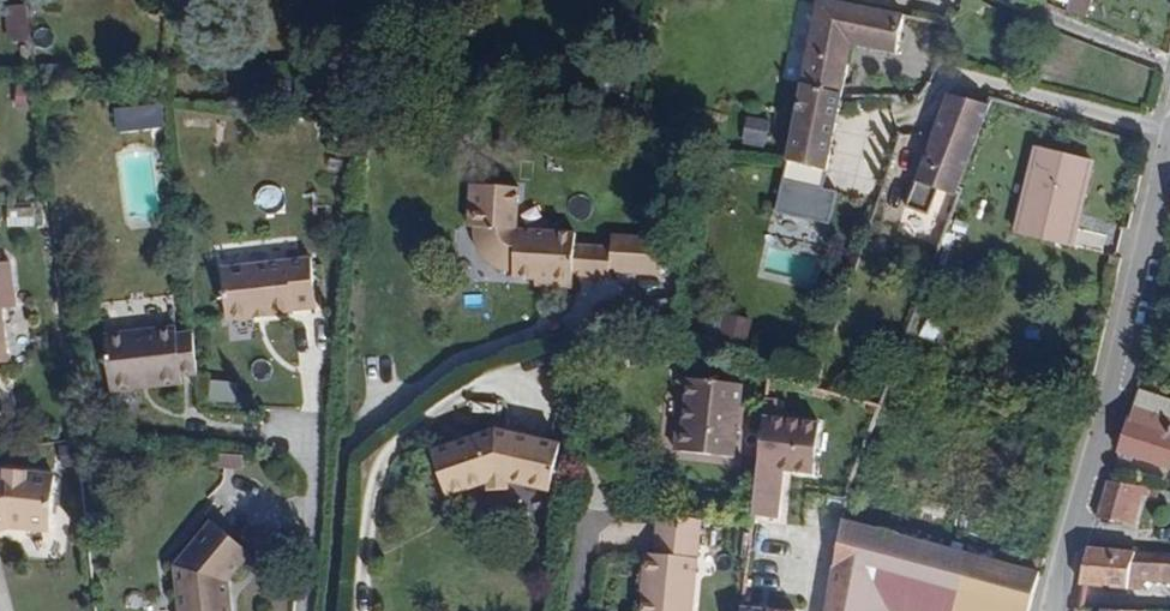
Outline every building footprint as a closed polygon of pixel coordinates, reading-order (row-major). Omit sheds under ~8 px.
[(822,0),(816,0),(799,85),(841,99),(851,47),(896,56),(904,17),(822,0)] [(1066,9),(1086,18),(1095,0),(1070,0),(1066,9)] [(25,5),(4,7),(7,42),(28,40),(25,5)] [(841,99),(799,85),(784,162),(789,163),(827,173),(829,163),(841,99)] [(984,105),(949,93),(906,207),(929,216),(938,191),(954,198),(989,107),(984,105)] [(160,106),(114,108),(115,130),(161,128),(160,106)] [(1090,163),(1036,150),(1017,233),(1070,245),(1090,163)] [(827,173),(789,163),(784,162),(783,166),(786,167),(783,188),(823,196),(824,192),(827,173)] [(551,288),(572,289),(573,277),(609,279),(609,273),(610,249),(575,247),(575,236),(516,233),(518,191),(471,186),(470,207),(476,208),(474,229),(474,236),(476,243),(480,253),(486,261),(495,268),(505,272),(513,273),(513,279),(535,281),(551,282),(551,288)] [(661,276),(663,240),(611,237),(610,249),(609,273),(661,276)] [(312,255),(223,266),(229,318),(255,315),(254,312),(270,310),(271,313),(295,310),(295,308),(318,305),(312,255)] [(13,307),(8,265),(0,266),(0,308),(13,307)] [(183,373),(199,372),(195,331),(179,333),(178,326),(106,334),(113,389),(184,381),(183,373)] [(735,422),(736,407),(739,384),(685,378),(680,423),(675,422),(672,451),(731,458),(735,422)] [(209,380),(208,394),(235,396),(235,382),(209,380)] [(1118,453),(1169,466),(1169,401),(1136,391),(1127,422),(1118,453)] [(743,408),(736,407),(735,422),(742,423),(743,408)] [(818,424),(760,418),(752,499),(778,502),(782,470),(812,474),(818,424)] [(507,485),(507,482),(528,487),(550,492),(560,446),(495,431),(431,453),(446,497),(488,483),(488,486),(507,485)] [(13,531),(13,526),(26,527),(26,532),(51,535),(56,481),(9,477),(0,480),(0,535),(13,531)] [(1107,482),(1097,518),(1131,525),(1139,498),(1144,498),(1147,489),(1107,482)] [(778,502),(752,499),(750,517),(777,520),(778,502)] [(659,516),(654,555),(644,553),(641,578),(647,579),(643,610),(689,610),(700,520),(659,516)] [(843,519),(831,571),(825,610),(871,610),(872,608),(882,610),(1029,610),(1039,572),(843,519)] [(212,520),(176,568),(181,610),(232,610),(231,600),(228,600),(226,584),(230,583),(253,553),(212,520)] [(1089,547),(1087,546),(1078,585),(1124,589),(1126,580),(1169,581),(1169,554),(1089,547)] [(641,578),(637,610),(643,610),(647,579),(641,578)]
